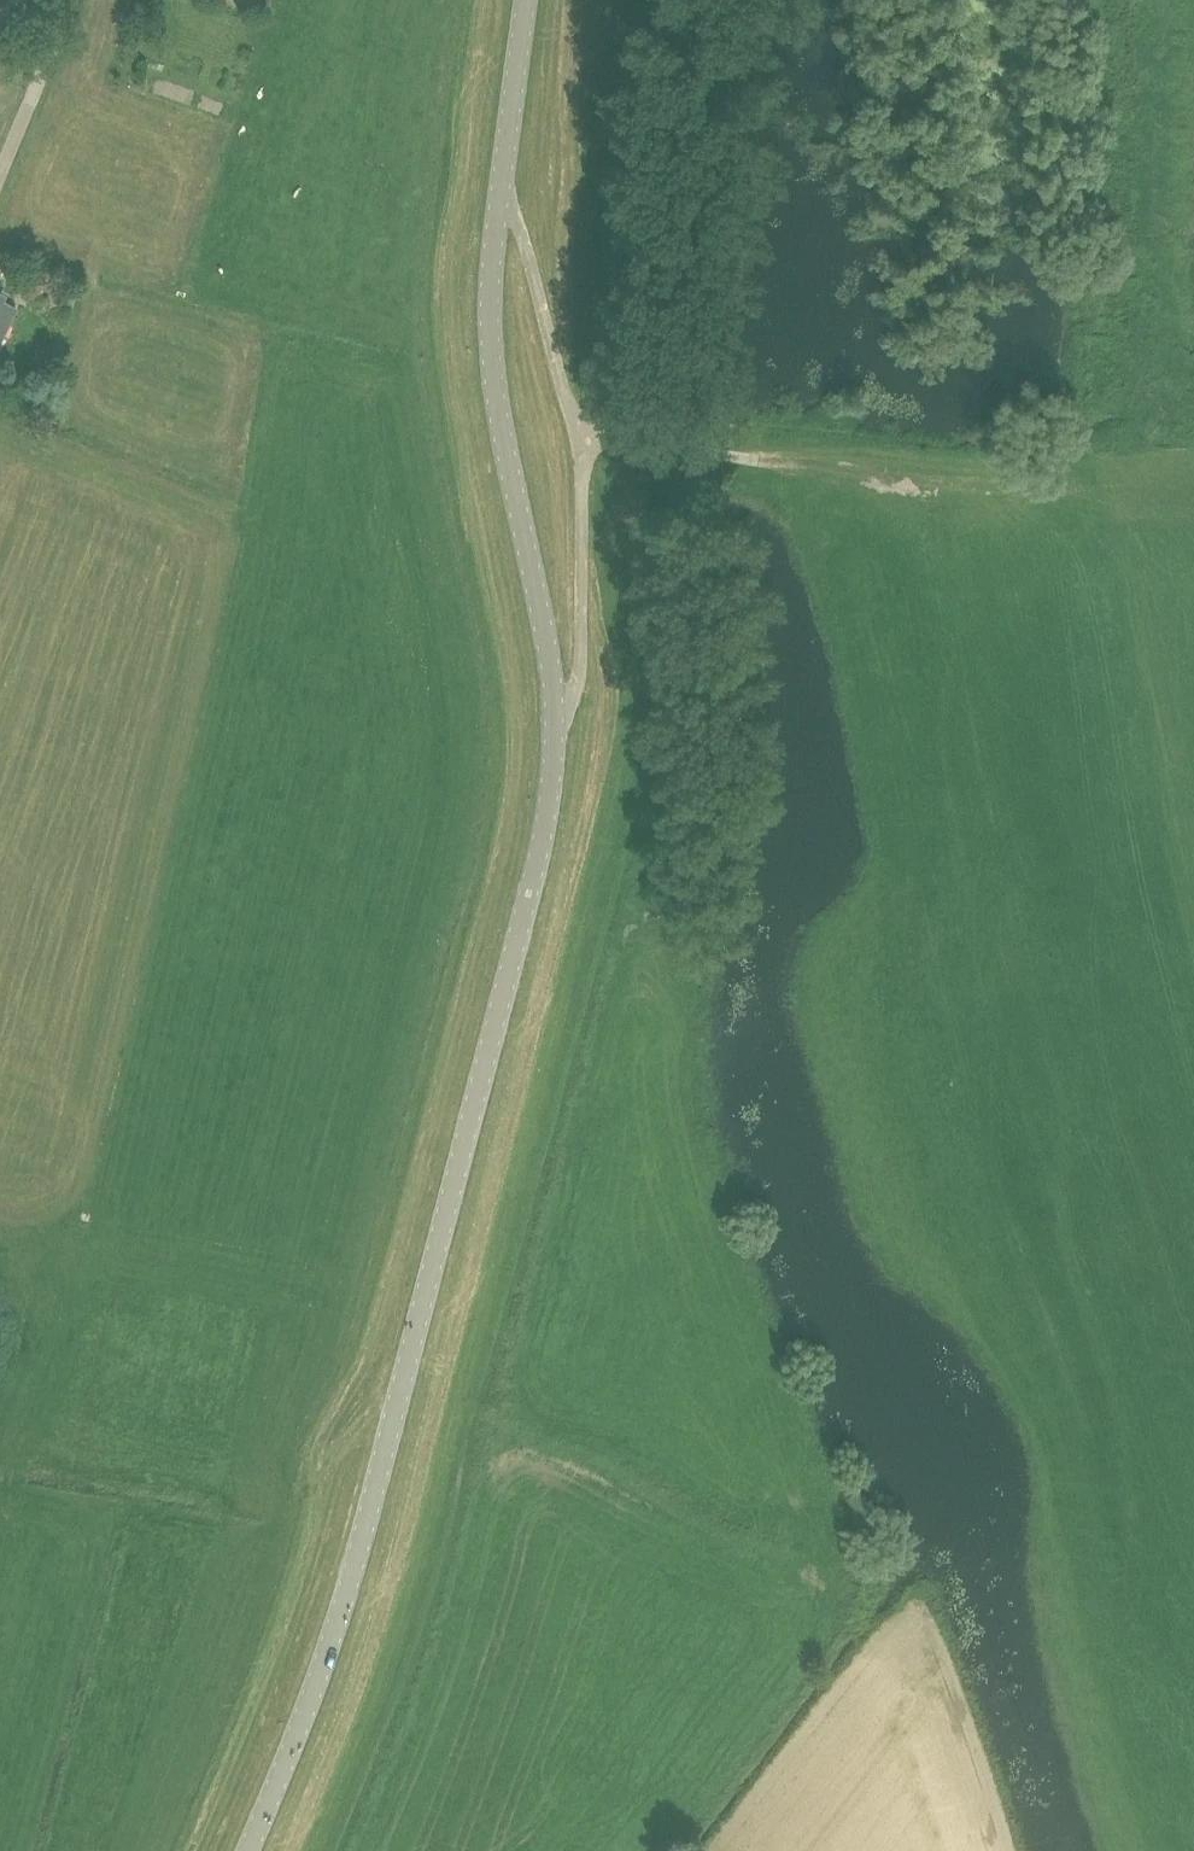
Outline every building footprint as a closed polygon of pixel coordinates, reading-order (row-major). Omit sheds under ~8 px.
[(0,301),(0,340),(16,309),(0,301)]
